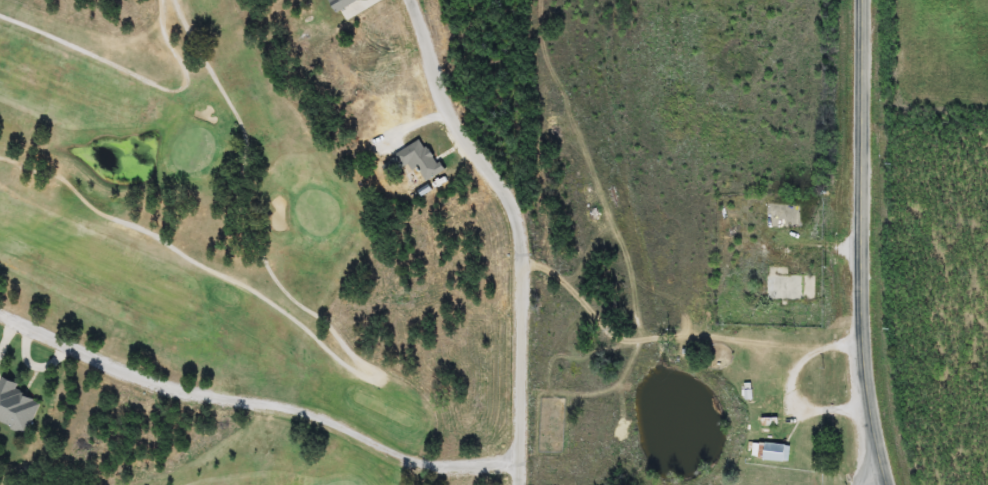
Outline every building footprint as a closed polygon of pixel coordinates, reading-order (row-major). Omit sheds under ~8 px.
[(818,303),(818,277),(768,277),(768,303),(818,303)] [(781,427),(781,401),(765,401),(765,427),(781,427)] [(791,444),(760,444),(760,462),(791,462),(791,444)]
